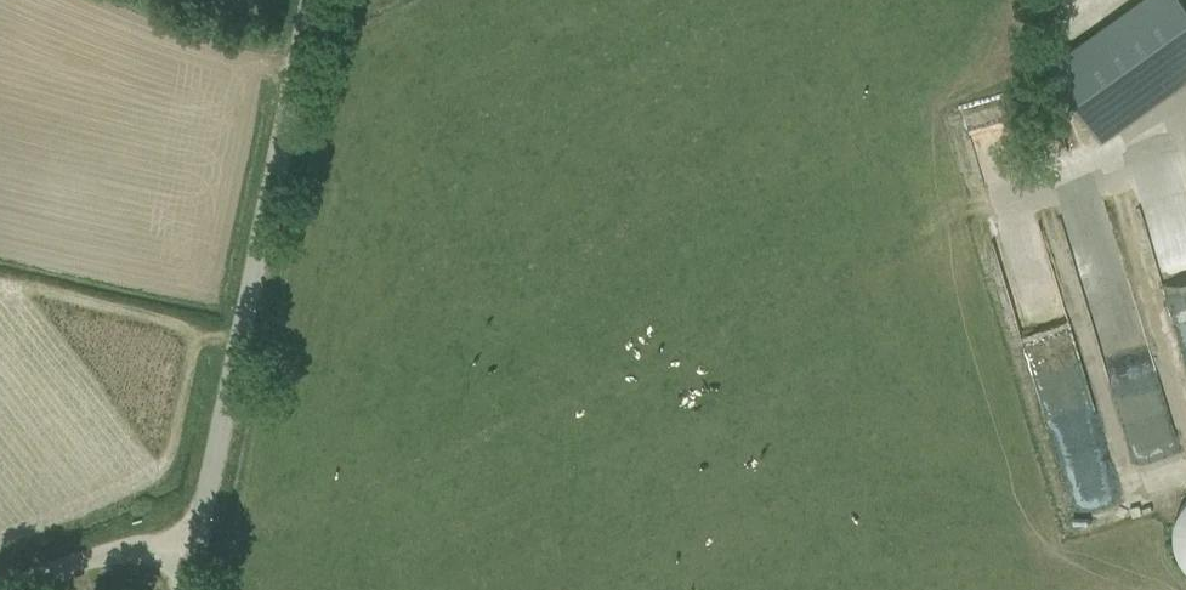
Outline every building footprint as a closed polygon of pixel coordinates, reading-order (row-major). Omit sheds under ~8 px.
[(1046,66),(1080,115),(1088,127),(1100,143),(1116,132),(1185,81),(1185,13),(1175,0),(1141,0),(1046,66)] [(990,164),(1017,155),(1005,116),(978,124),(990,164)] [(1014,203),(1065,414),(1095,406),(1050,220),(1056,218),(1050,195),(1014,203)] [(1179,327),(1185,325),(1185,203),(1154,210),(1179,327)]
